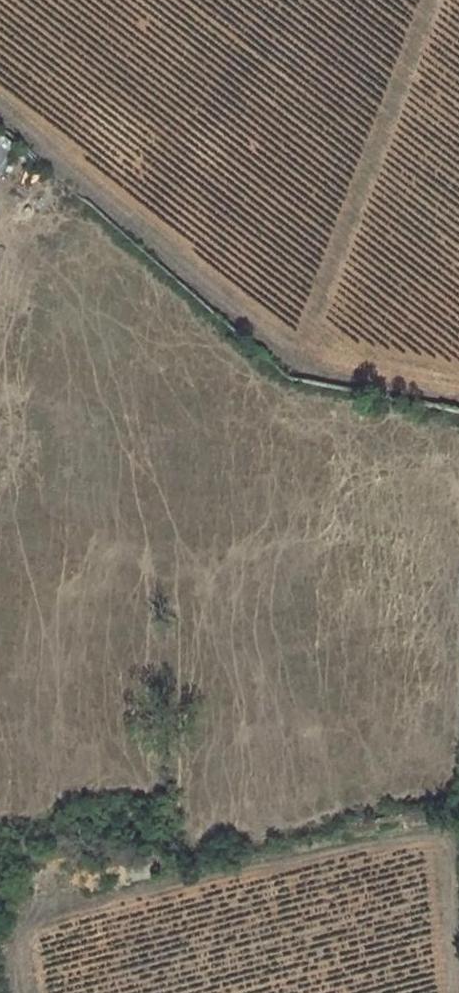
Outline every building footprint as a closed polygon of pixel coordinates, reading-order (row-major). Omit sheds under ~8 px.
[(8,157),(0,150),(0,166),(8,157)]
